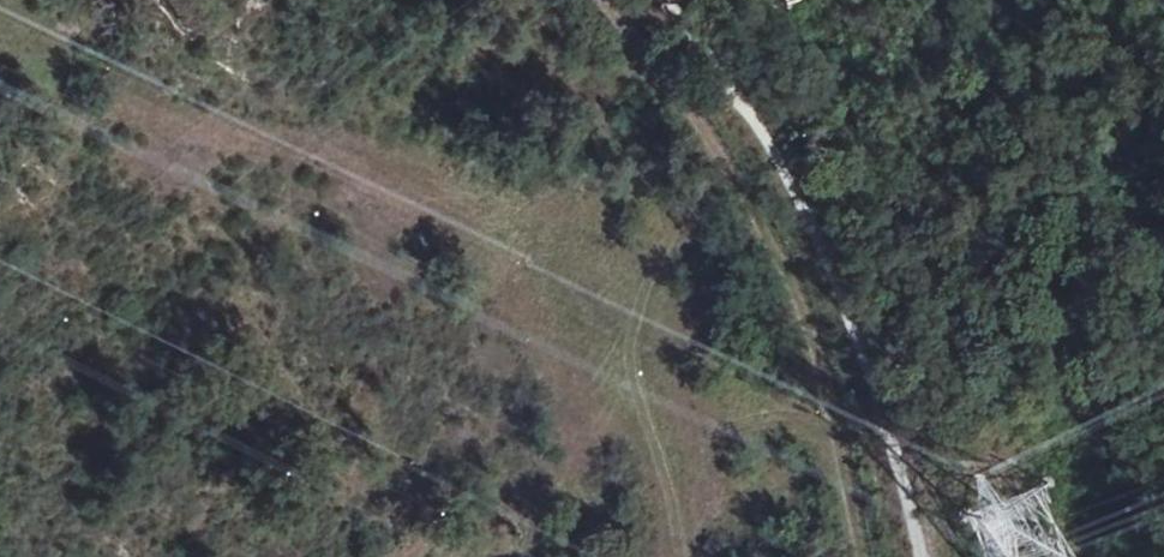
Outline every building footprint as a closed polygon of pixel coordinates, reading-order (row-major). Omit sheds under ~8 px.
[(772,9),(800,0),(769,0),(772,9)]
